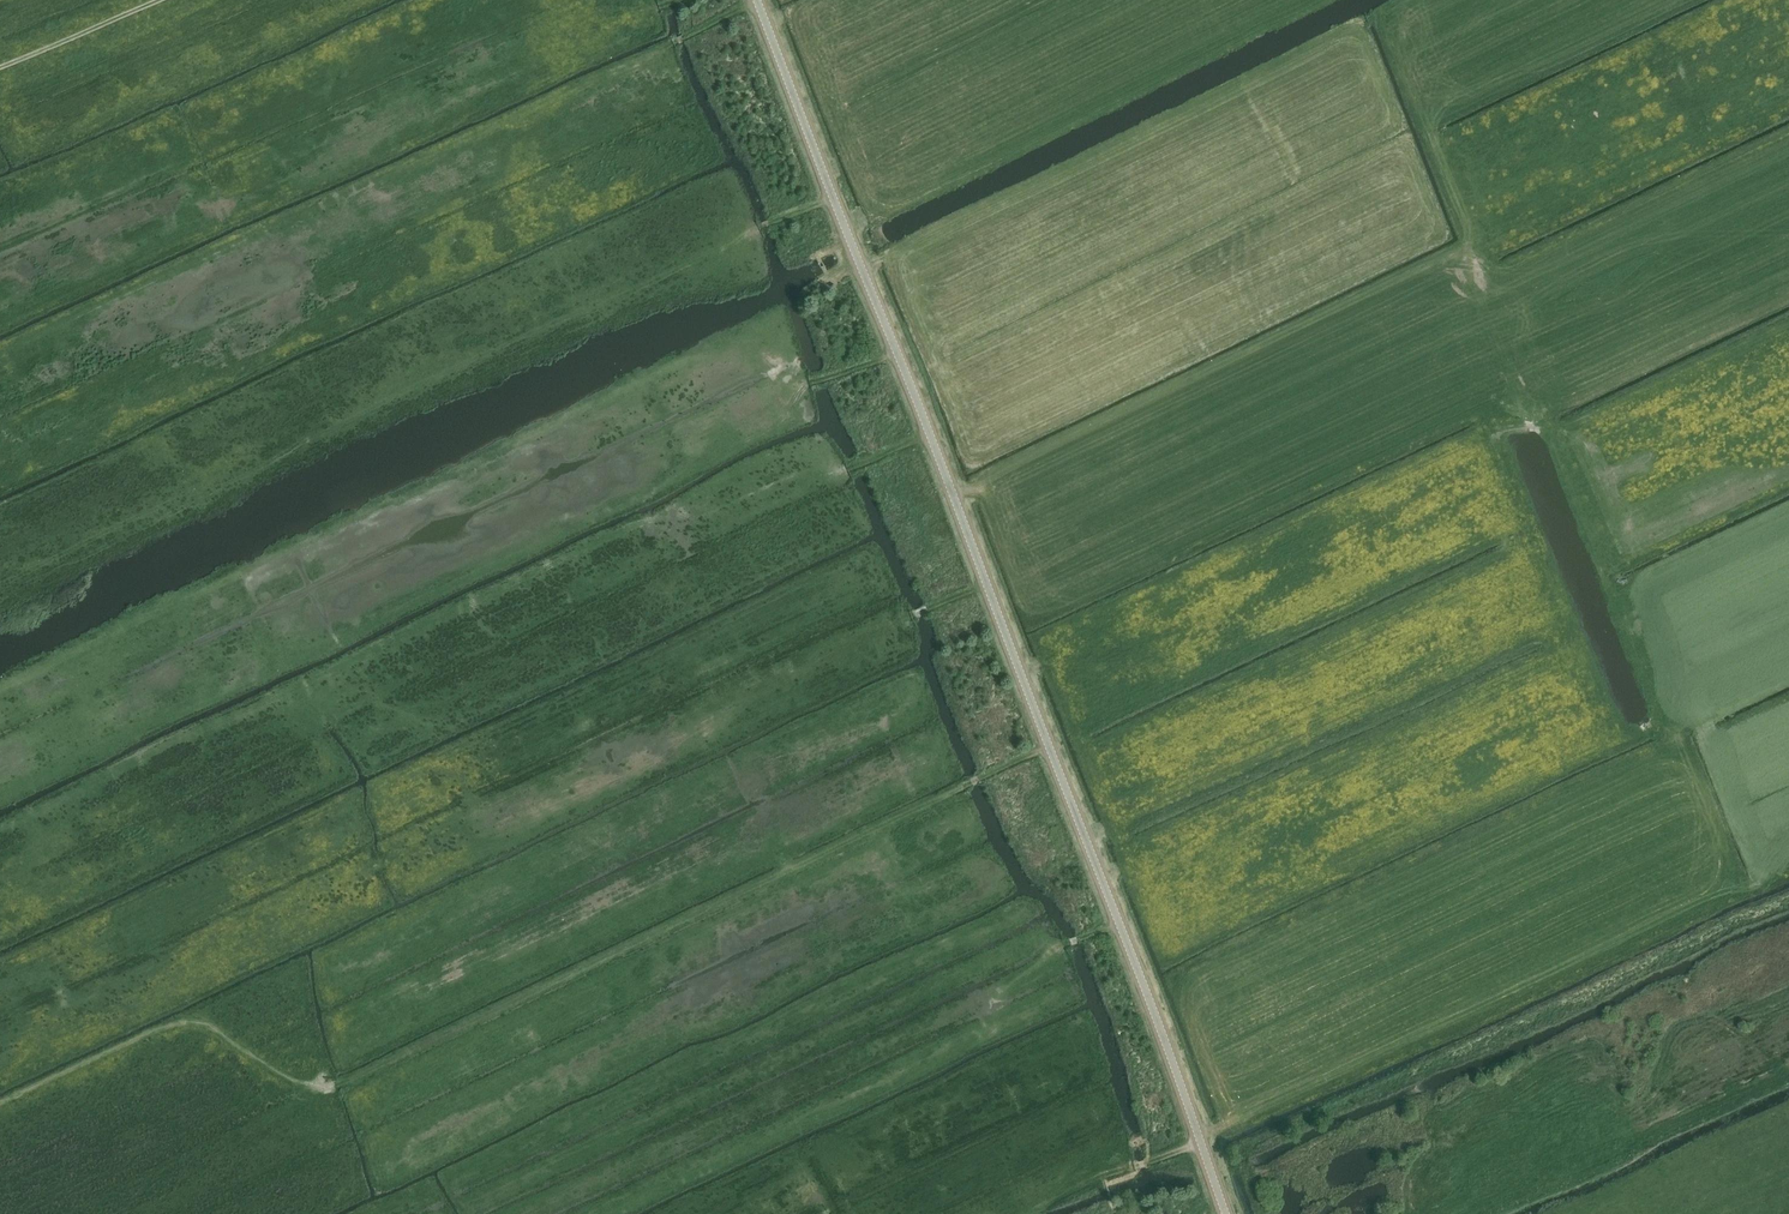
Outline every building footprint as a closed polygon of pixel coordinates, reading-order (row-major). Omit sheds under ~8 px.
[(921,604),(912,607),(915,616),(924,613),(921,604)] [(337,1091),(336,1077),(323,1077),(324,1092),(337,1091)]
